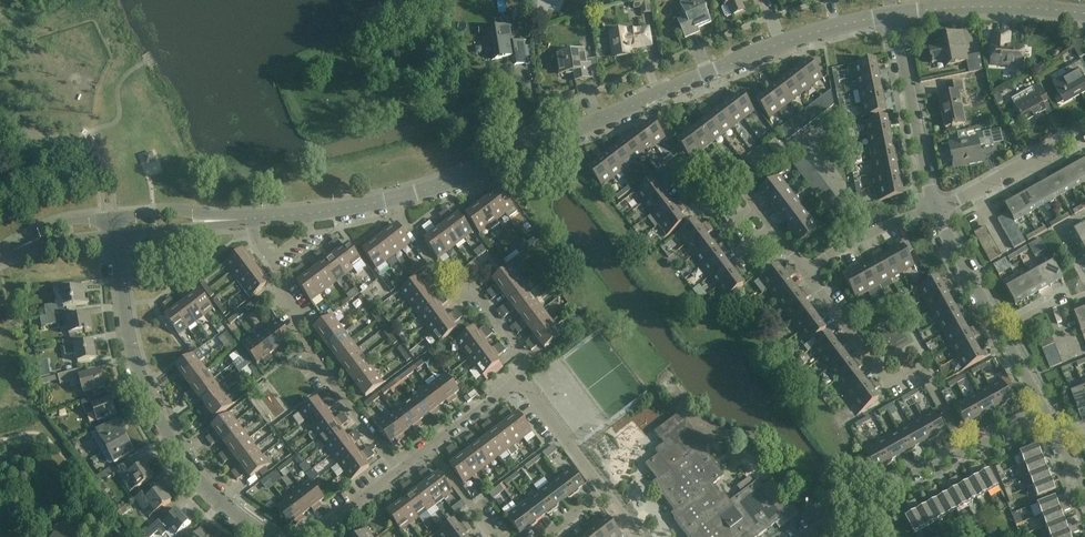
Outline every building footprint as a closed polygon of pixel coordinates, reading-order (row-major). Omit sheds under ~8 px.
[(658,0),(641,0),(641,4),(648,3),(648,9),(658,9),(658,0)] [(681,28),(686,38),(699,32),(697,28),(710,23),(700,0),(693,0),(681,5),(687,18),(678,22),(681,28)] [(725,6),(723,7),(722,9),(725,17),(727,18),(744,11),(739,0),(723,0),(725,6)] [(658,9),(647,9),(647,19),(658,19),(658,9)] [(490,39),(483,40),(486,54),(493,52),(495,60),(512,57),(514,66),(511,67),(528,64),(524,41),(512,43),(510,27),(489,30),(490,39)] [(611,35),(612,46),(614,57),(631,55),(630,49),(650,46),(648,30),(627,33),(627,32),(611,35)] [(993,30),(993,41),(991,64),(1021,67),(1022,59),(1023,48),(1008,47),(1008,48),(1004,48),(1005,34),(994,34),(994,30),(993,30)] [(961,34),(949,36),(949,37),(950,37),(950,39),(944,40),(944,38),(944,37),(940,38),(942,46),(929,49),(932,60),(931,60),(932,64),(934,63),(945,60),(946,66),(957,64),(966,62),(969,74),(985,70),(982,54),(966,57),(961,34)] [(1074,49),(1079,59),(1084,56),(1084,54),(1082,49),(1083,42),(1076,40),(1074,49)] [(586,65),(586,61),(584,51),(557,55),(560,74),(574,72),(576,83),(576,81),(593,78),(593,77),(597,77),(595,63),(586,65)] [(806,65),(799,69),(812,87),(823,79),(808,59),(804,62),(806,65)] [(876,69),(875,60),(853,64),(856,78),(880,73),(879,68),(876,69)] [(1054,85),(1060,95),(1055,97),(1056,98),(1064,93),(1068,101),(1074,98),(1075,100),(1076,100),(1074,98),(1082,93),(1083,95),(1084,95),(1083,93),(1084,91),(1084,83),(1082,78),(1084,76),(1084,69),(1081,61),(1068,68),(1071,74),(1054,84),(1054,85)] [(815,90),(812,87),(799,69),(792,75),(791,72),(787,75),(802,95),(804,98),(815,90)] [(881,78),(880,73),(856,78),(858,91),(880,86),(878,79),(881,78)] [(802,95),(787,75),(783,78),(784,81),(778,85),(791,103),(802,95)] [(961,82),(956,83),(945,85),(947,94),(939,95),(942,111),(943,110),(945,116),(943,116),(945,128),(952,127),(954,127),(954,126),(965,124),(958,92),(963,91),(961,82)] [(791,103),(778,85),(771,91),(769,88),(766,91),(780,111),(791,103)] [(1019,114),(1018,115),(1019,117),(1021,117),(1024,122),(1044,111),(1041,104),(1047,101),(1038,85),(1031,89),(1035,94),(1014,106),(1019,114)] [(881,95),(880,86),(858,91),(861,104),(885,99),(884,94),(881,95)] [(780,111),(766,91),(761,94),(763,97),(757,102),(757,101),(756,102),(769,119),(780,111)] [(834,106),(831,91),(830,91),(821,98),(829,109),(834,106)] [(735,99),(729,92),(725,95),(744,120),(755,112),(742,94),(735,99)] [(744,120),(725,95),(721,98),(727,105),(720,111),(733,128),(744,120)] [(829,109),(821,98),(815,102),(824,113),(829,109)] [(886,104),(885,99),(861,104),(864,118),(874,116),(885,113),(883,105),(886,104)] [(824,113),(815,102),(810,106),(819,117),(824,113)] [(819,117),(810,106),(805,110),(813,121),(819,117)] [(708,108),(704,111),(723,136),(733,128),(720,111),(714,115),(708,108)] [(813,121),(805,110),(799,114),(808,125),(813,121)] [(723,136),(704,111),(700,114),(706,121),(699,127),(712,144),(723,136)] [(808,125),(799,114),(794,118),(803,129),(808,125)] [(803,129),(794,118),(789,122),(797,134),(803,129)] [(886,118),(875,120),(864,122),(867,136),(891,131),(890,126),(887,126),(886,118)] [(666,139),(653,121),(652,122),(646,127),(644,125),(641,127),(655,147),(666,139)] [(797,134),(789,122),(783,126),(792,138),(797,134)] [(687,124),(683,127),(701,152),(712,144),(699,127),(692,131),(687,124)] [(792,138),(783,126),(778,131),(786,142),(792,138)] [(655,147),(641,127),(636,131),(638,133),(631,138),(644,155),(655,147)] [(701,152),(683,127),(679,130),(684,137),(678,142),(677,143),(691,160),(701,152)] [(892,136),(891,131),(867,136),(870,149),(891,144),(889,136),(892,136)] [(985,145),(984,140),(977,141),(977,138),(968,140),(966,131),(957,133),(959,142),(941,145),(941,146),(949,144),(950,150),(947,151),(946,153),(947,161),(949,162),(952,162),(952,165),(968,162),(969,165),(982,162),(979,146),(985,145)] [(982,133),(984,140),(985,145),(985,148),(993,146),(990,131),(982,133)] [(644,155),(631,138),(625,143),(623,141),(619,144),(634,163),(644,155)] [(634,163),(619,144),(615,147),(617,149),(610,154),(623,171),(634,163)] [(893,152),(891,144),(870,149),(872,162),(896,157),(895,152),(893,152)] [(152,149),(155,160),(165,156),(162,146),(152,149)] [(623,171),(610,154),(603,159),(602,157),(598,160),(613,179),(623,171)] [(671,155),(665,160),(667,163),(674,158),(671,155)] [(808,162),(804,156),(793,165),(797,171),(808,162)] [(897,162),(896,157),(872,162),(875,175),(896,170),(895,162),(897,162)] [(1074,164),(1084,183),(1084,182),(1084,158),(1074,164)] [(613,179),(598,160),(594,163),(596,165),(589,170),(588,170),(602,188),(613,179)] [(667,163),(665,160),(658,165),(660,168),(667,163)] [(812,167),(808,162),(797,171),(801,176),(812,167)] [(1084,183),(1074,164),(1062,171),(1072,189),(1084,183)] [(816,173),(812,167),(801,176),(805,181),(816,173)] [(898,179),(896,170),(875,175),(878,188),(902,183),(901,178),(898,179)] [(650,171),(643,176),(646,179),(653,174),(650,171)] [(1072,189),(1062,171),(1050,178),(1061,196),(1072,189)] [(820,178),(816,173),(805,181),(809,186),(820,178)] [(787,187),(779,175),(759,190),(762,195),(764,193),(770,200),(787,187)] [(646,179),(643,176),(637,181),(639,184),(646,179)] [(824,183),(820,178),(809,186),(813,192),(824,183)] [(1061,196),(1050,178),(1039,184),(1049,202),(1061,196)] [(634,193),(641,202),(643,204),(668,185),(665,181),(657,187),(652,180),(634,193)] [(828,189),(824,183),(813,192),(817,197),(828,189)] [(903,188),(902,183),(878,188),(880,201),(902,197),(900,188),(903,188)] [(1049,202),(1039,184),(1027,191),(1037,209),(1049,202)] [(671,189),(668,185),(643,204),(651,215),(668,201),(663,195),(671,189)] [(629,187),(622,192),(625,195),(631,190),(629,187)] [(795,197),(787,187),(770,200),(774,206),(772,208),(775,212),(795,197)] [(832,194),(828,189),(817,197),(821,202),(832,194)] [(514,208),(501,190),(496,194),(493,191),(490,194),(506,215),(514,208)] [(1037,209),(1027,191),(1016,197),(1026,215),(1037,209)] [(625,195),(622,192),(615,197),(618,200),(625,195)] [(506,215),(490,194),(486,197),(488,200),(483,203),(497,221),(506,215)] [(836,199),(832,194),(821,202),(825,208),(836,199)] [(803,208),(795,197),(775,212),(778,216),(780,214),(785,221),(803,208)] [(1026,215),(1016,197),(1004,204),(1009,213),(1013,219),(1014,222),(1026,215)] [(840,204),(836,199),(825,208),(829,213),(840,204)] [(673,208),(668,201),(651,215),(659,225),(684,206),(681,203),(673,208)] [(497,221),(483,203),(479,207),(476,204),(473,207),(488,228),(497,221)] [(845,210),(840,204),(829,213),(833,219),(845,210)] [(687,210),(684,206),(659,225),(667,237),(685,223),(679,216),(687,210)] [(1084,210),(1082,206),(1073,211),(1075,215),(1084,210)] [(488,228),(473,207),(469,210),(471,213),(466,216),(480,234),(488,228)] [(811,218),(803,208),(785,221),(790,228),(788,229),(791,233),(811,218)] [(447,209),(443,212),(464,240),(473,233),(459,215),(454,219),(447,209)] [(464,240),(443,212),(439,215),(446,225),(442,228),(455,246),(464,240)] [(1013,219),(1009,213),(997,220),(1001,226),(1013,219)] [(1070,218),(1068,214),(1059,219),(1061,223),(1070,218)] [(819,229),(811,218),(791,233),(794,237),(796,236),(802,243),(819,229)] [(1016,226),(1014,222),(1013,219),(1001,226),(1004,232),(1016,226)] [(1061,223),(1059,219),(1049,224),(1051,228),(1061,223)] [(694,221),(686,228),(677,235),(685,246),(710,227),(707,223),(700,228),(694,221)] [(430,222),(426,225),(447,253),(455,246),(442,228),(437,232),(430,222)] [(1078,244),(1084,240),(1084,224),(1071,232),(1078,244)] [(447,253),(426,225),(422,228),(429,238),(424,242),(438,260),(447,253)] [(411,244),(398,226),(393,229),(390,226),(386,229),(402,250),(411,244)] [(1019,232),(1016,226),(1004,232),(1008,238),(1019,232)] [(713,231),(710,227),(685,246),(694,257),(711,244),(706,236),(713,231)] [(985,227),(974,233),(977,239),(988,233),(985,227)] [(1047,231),(1045,227),(1035,232),(1037,236),(1047,231)] [(402,250),(386,229),(383,232),(385,235),(380,239),(394,257),(402,250)] [(1023,237),(1019,232),(1008,238),(1011,244),(1023,237)] [(1037,236),(1035,232),(1026,237),(1028,241),(1037,236)] [(992,238),(988,233),(977,239),(980,245),(992,238)] [(1025,243),(1023,237),(1011,244),(1014,249),(1025,243)] [(534,238),(527,243),(530,247),(536,242),(534,238)] [(907,238),(901,242),(899,239),(895,242),(899,250),(892,254),(903,273),(915,267),(908,254),(913,251),(907,238)] [(995,244),(992,238),(980,245),(983,251),(995,244)] [(337,239),(333,242),(354,270),(363,263),(349,245),(344,249),(337,239)] [(394,257),(380,239),(376,242),(373,239),(369,242),(385,263),(394,257)] [(1033,248),(1043,243),(1041,239),(1031,245),(1033,248)] [(354,270),(333,242),(329,245),(336,255),(332,258),(345,276),(354,270)] [(388,267),(385,263),(369,242),(366,245),(368,248),(363,252),(379,273),(388,267)] [(530,247),(527,243),(521,248),(523,252),(530,247)] [(716,250),(711,244),(694,257),(702,267),(726,248),(723,244),(716,250)] [(998,250),(995,244),(983,251),(987,257),(998,250)] [(1026,247),(1017,252),(1019,256),(1028,251),(1026,247)] [(729,252),(726,248),(702,267),(710,278),(727,265),(722,258),(729,252)] [(224,264),(231,273),(252,257),(249,253),(246,255),(242,250),(224,264)] [(880,250),(876,253),(891,280),(903,273),(892,254),(885,258),(880,250)] [(1002,256),(998,250),(987,257),(990,262),(1002,256)] [(517,251),(510,256),(513,260),(519,255),(517,251)] [(320,252),(316,255),(337,283),(345,276),(332,258),(327,262),(320,252)] [(1019,256),(1017,252),(1008,258),(1010,261),(1019,256)] [(891,280),(876,253),(871,255),(876,263),(869,267),(880,286),(891,280)] [(337,283),(316,255),(312,258),(319,268),(315,271),(328,289),(337,283)] [(513,260),(510,256),(504,261),(506,265),(513,260)] [(255,261),(252,257),(231,273),(237,281),(255,268),(252,263),(255,261)] [(1003,260),(993,266),(995,270),(1005,264),(1003,260)] [(1062,278),(1052,260),(1040,267),(1050,285),(1062,278)] [(425,267),(422,263),(416,268),(419,272),(425,267)] [(857,263),(852,266),(868,293),(880,286),(869,267),(862,271),(857,263)] [(303,265),(299,268),(320,295),(328,289),(315,271),(310,274),(303,265)] [(732,271),(727,265),(710,278),(718,288),(742,269),(739,265),(732,271)] [(777,266),(759,279),(767,290),(792,271),(789,267),(782,273),(777,266)] [(868,293),(852,266),(848,268),(853,276),(845,280),(856,300),(868,293)] [(511,267),(493,280),(497,285),(487,292),(490,296),(518,276),(511,267)] [(1050,285),(1040,267),(1029,273),(1039,291),(1050,285)] [(259,272),(255,268),(237,281),(244,290),(265,274),(262,270),(259,272)] [(320,295),(299,268),(295,271),(302,280),(297,284),(311,302),(320,295)] [(419,272),(416,268),(409,273),(412,277),(419,272)] [(745,273),(742,269),(718,288),(726,299),(743,286),(738,279),(745,273)] [(795,275),(792,271),(767,290),(776,301),(793,288),(788,281),(795,275)] [(1039,291),(1029,273),(1017,280),(1027,298),(1039,291)] [(268,278),(265,274),(244,290),(250,299),(268,285),(265,280),(268,278)] [(369,284),(375,295),(391,286),(385,275),(369,284)] [(399,292),(406,301),(433,280),(430,276),(421,284),(417,279),(399,292)] [(405,276),(399,281),(402,285),(408,280),(405,276)] [(524,284),(518,276),(490,296),(493,300),(502,293),(506,298),(524,284)] [(941,286),(937,278),(927,283),(917,288),(925,301),(952,285),(949,281),(941,286)] [(436,284),(433,280),(406,301),(412,310),(430,296),(427,291),(436,284)] [(1027,298),(1017,280),(1005,287),(1015,305),(1027,298)] [(402,285),(399,281),(392,286),(395,290),(402,285)] [(57,285),(58,293),(61,293),(63,308),(89,304),(87,288),(82,289),(81,282),(57,285)] [(204,283),(201,285),(206,292),(209,289),(204,283)] [(530,292),(524,284),(506,298),(509,302),(500,309),(503,313),(530,292)] [(954,290),(952,285),(925,301),(931,313),(950,302),(946,294),(954,290)] [(188,286),(184,289),(205,317),(214,310),(200,292),(195,296),(188,286)] [(798,294),(793,288),(776,301),(784,311),(809,292),(805,288),(798,294)] [(205,317),(184,289),(180,292),(187,301),(183,305),(196,323),(205,317)] [(214,296),(209,289),(206,292),(211,298),(214,296)] [(537,301),(530,292),(503,313),(506,317),(515,310),(519,315),(537,301)] [(811,296),(809,292),(784,311),(792,322),(809,309),(804,302),(811,296)] [(434,301),(430,296),(412,310),(419,318),(446,297),(443,293),(434,301)] [(367,302),(362,296),(359,299),(364,305),(367,302)] [(449,301),(446,297),(419,318),(425,327),(443,313),(440,308),(449,301)] [(171,299),(167,302),(188,329),(196,323),(183,305),(178,308),(171,299)] [(260,302),(258,299),(251,304),(254,307),(260,302)] [(217,300),(214,302),(218,309),(222,306),(217,300)] [(543,309),(537,301),(519,315),(522,319),(513,326),(516,330),(543,309)] [(188,329),(167,302),(163,305),(170,314),(165,318),(179,336),(188,329)] [(372,309),(367,302),(364,305),(369,312),(372,309)] [(954,309),(950,302),(931,313),(938,324),(965,309),(962,304),(954,309)] [(254,307),(251,304),(245,309),(247,312),(254,307)] [(464,305),(460,311),(467,316),(471,310),(464,305)] [(227,313),(222,306),(218,309),(223,315),(227,313)] [(1073,312),(1080,331),(1084,329),(1084,307),(1073,312)] [(550,318),(543,309),(516,330),(518,334),(528,327),(532,332),(550,318)] [(814,315),(809,309),(792,322),(800,332),(824,313),(822,310),(814,315)] [(967,313),(965,309),(938,324),(944,336),(963,325),(959,318),(967,313)] [(4,311),(6,323),(13,322),(11,310),(4,311)] [(446,318),(443,313),(425,327),(431,335),(459,314),(456,310),(446,318)] [(243,315),(241,312),(234,316),(237,320),(243,315)] [(380,319),(375,313),(372,316),(376,322),(380,319)] [(828,318),(824,313),(800,332),(808,343),(821,333),(825,339),(830,336),(835,332),(830,326),(825,330),(820,323),(828,318)] [(462,318),(459,314),(431,335),(438,344),(456,330),(452,325),(462,318)] [(40,317),(42,327),(57,325),(55,315),(40,317)] [(89,315),(78,317),(63,320),(64,326),(67,326),(69,335),(85,332),(85,333),(88,332),(88,331),(92,331),(89,315)] [(332,315),(327,319),(314,329),(318,334),(315,336),(318,340),(339,324),(332,315)] [(237,320),(234,316),(228,321),(231,325),(237,320)] [(883,326),(894,349),(915,339),(904,316),(883,326)] [(556,326),(550,318),(532,332),(535,336),(525,343),(528,347),(556,326)] [(385,326),(380,319),(376,322),(381,328),(385,326)] [(291,338),(278,320),(269,327),(285,348),(289,345),(287,342),(291,338)] [(1041,332),(1049,329),(1046,323),(1047,322),(1046,322),(1039,325),(1041,332)] [(345,332),(339,324),(318,340),(321,344),(324,341),(327,346),(345,332)] [(967,332),(963,325),(944,336),(951,347),(978,332),(975,327),(967,332)] [(563,335),(556,326),(528,347),(531,351),(541,344),(545,349),(563,335)] [(285,348),(269,327),(260,333),(274,351),(279,348),(281,351),(285,348)] [(490,330),(487,327),(477,334),(473,329),(455,343),(456,343),(457,342),(463,351),(490,330)] [(393,336),(388,330),(384,333),(389,339),(393,336)] [(493,334),(490,330),(463,351),(470,359),(487,346),(483,342),(493,334)] [(227,332),(223,335),(228,342),(232,339),(227,332)] [(351,341),(345,332),(327,346),(330,351),(327,353),(330,357),(351,341)] [(980,336),(978,332),(951,347),(957,359),(976,348),(972,341),(980,336)] [(274,351),(260,333),(252,340),(268,361),(272,358),(270,355),(274,351)] [(398,343),(393,336),(389,339),(394,345),(398,343)] [(830,336),(825,339),(812,349),(820,360),(845,341),(842,337),(835,342),(830,336)] [(1054,344),(1052,338),(1039,343),(1042,349),(1054,344)] [(93,343),(82,345),(79,346),(77,339),(62,342),(65,356),(76,354),(78,362),(85,361),(96,359),(93,343)] [(237,345),(232,339),(228,342),(233,348),(237,345)] [(268,361),(252,340),(243,347),(257,365),(262,361),(264,364),(268,361)] [(358,349),(351,341),(330,357),(333,361),(336,358),(340,363),(358,349)] [(848,345),(845,341),(820,360),(828,370),(846,357),(841,350),(848,345)] [(503,347),(500,344),(490,351),(487,346),(470,359),(476,367),(503,347)] [(1057,351),(1054,344),(1042,349),(1045,356),(1057,351)] [(406,353),(401,347),(397,350),(402,356),(406,353)] [(506,351),(503,347),(476,367),(482,376),(481,377),(482,377),(500,364),(496,359),(506,351)] [(980,355),(976,348),(957,359),(964,371),(981,361),(991,355),(988,351),(980,355)] [(245,356),(240,349),(236,352),(241,359),(245,356)] [(364,358),(358,349),(340,363),(343,368),(340,370),(343,374),(364,358)] [(1060,358),(1057,351),(1045,356),(1047,363),(1060,358)] [(411,360),(406,353),(402,356),(407,362),(411,360)] [(201,362),(194,354),(176,367),(180,372),(176,374),(179,378),(201,362)] [(250,362),(245,356),(241,359),(246,365),(250,362)] [(431,360),(428,356),(422,361),(424,365),(431,360)] [(851,364),(846,357),(828,370),(836,381),(861,362),(858,358),(851,364)] [(371,366),(364,358),(343,374),(346,378),(349,375),(353,380),(371,366)] [(1062,364),(1060,358),(1047,363),(1050,369),(1062,364)] [(424,365),(422,361),(415,366),(418,369),(424,365)] [(207,371),(201,362),(179,378),(182,382),(185,380),(189,384),(207,371)] [(864,366),(861,362),(836,381),(844,392),(862,378),(857,372),(864,366)] [(1071,365),(1061,369),(1062,373),(1073,369),(1071,365)] [(249,369),(252,373),(254,375),(257,373),(253,366),(249,369)] [(377,375),(371,366),(353,380),(356,385),(353,387),(356,391),(377,375)] [(414,373),(411,369),(405,374),(407,377),(414,373)] [(99,372),(88,375),(80,377),(78,370),(58,376),(60,385),(69,382),(70,387),(81,384),(84,394),(85,394),(87,401),(95,398),(93,392),(105,388),(101,373),(99,373),(99,372)] [(213,379),(207,371),(189,384),(192,389),(189,391),(192,395),(213,379)] [(262,379),(257,373),(254,375),(259,382),(262,379)] [(407,377),(405,374),(398,379),(401,382),(407,377)] [(445,374),(437,381),(452,402),(456,399),(454,396),(459,392),(445,374)] [(384,384),(377,375),(356,391),(359,395),(362,392),(366,397),(384,384)] [(1001,381),(989,388),(1001,408),(1005,406),(1004,403),(1012,399),(998,375),(1001,381)] [(867,385),(862,378),(844,392),(852,402),(877,383),(874,379),(867,385)] [(220,388),(213,379),(192,395),(195,399),(198,397),(202,401),(220,388)] [(452,402),(437,381),(428,387),(442,405),(446,402),(449,405),(452,402)] [(397,385),(394,382),(388,387),(390,390),(397,385)] [(880,387),(877,383),(852,402),(860,413),(878,400),(873,393),(880,387)] [(1083,386),(1070,391),(1077,411),(1084,407),(1084,392),(1083,386)] [(390,390),(388,387),(381,392),(384,395),(390,390)] [(442,405),(428,387),(420,393),(435,414),(439,412),(437,409),(442,405)] [(226,396),(220,388),(202,401),(205,406),(202,408),(205,412),(226,396)] [(1001,408),(989,388),(978,394),(988,412),(995,408),(997,411),(1001,408)] [(477,396),(474,391),(468,396),(471,401),(477,396)] [(435,414),(420,393),(411,400),(425,418),(429,414),(431,417),(435,414)] [(988,412),(978,394),(966,401),(978,421),(982,419),(981,416),(988,412)] [(377,395),(373,398),(371,400),(373,403),(380,398),(377,395)] [(233,405),(226,396),(205,412),(208,416),(211,414),(215,419),(233,405)] [(110,399),(99,403),(98,404),(96,397),(95,398),(87,401),(82,403),(87,415),(95,412),(98,422),(116,415),(110,399)] [(299,413),(305,422),(333,401),(330,397),(321,404),(317,399),(299,413)] [(373,403),(371,400),(364,404),(367,408),(373,403)] [(425,418),(411,400),(403,406),(418,427),(422,424),(420,421),(425,418)] [(336,405),(333,401),(305,422),(312,430),(330,417),(326,412),(336,405)] [(978,421),(966,401),(955,407),(951,401),(951,402),(964,426),(972,421),(973,424),(978,421)] [(418,427),(403,406),(394,413),(408,431),(412,427),(414,430),(418,427)] [(934,413),(924,418),(923,419),(934,440),(938,437),(937,435),(944,431),(931,407),(930,407),(934,413)] [(514,418),(507,408),(503,411),(523,439),(532,432),(519,414),(514,418)] [(523,439),(503,411),(499,414),(506,424),(502,427),(515,445),(523,439)] [(230,413),(212,427),(215,432),(206,439),(209,443),(237,422),(230,413)] [(408,431),(394,413),(385,419),(401,440),(405,437),(403,434),(408,431)] [(333,421),(330,417),(312,430),(318,439),(346,418),(343,414),(333,421)] [(646,465),(657,481),(653,484),(674,512),(675,513),(677,511),(680,515),(674,519),(674,520),(687,536),(746,536),(736,525),(743,520),(730,502),(724,494),(719,497),(711,486),(724,476),(713,462),(700,445),(690,432),(679,418),(678,415),(655,433),(660,439),(662,438),(666,443),(655,451),(659,455),(646,465)] [(349,422),(346,418),(318,439),(325,447),(343,434),(339,429),(349,422)] [(401,440),(385,419),(377,426),(390,444),(395,440),(397,443),(401,440)] [(934,440),(923,419),(911,426),(921,443),(928,440),(929,442),(934,440)] [(623,420),(612,428),(629,449),(640,441),(623,420)] [(116,421),(91,433),(102,454),(123,442),(119,435),(124,432),(121,426),(119,427),(116,421)] [(497,431),(490,421),(486,424),(507,452),(515,445),(502,427),(497,431)] [(243,431),(237,422),(209,443),(212,447),(221,440),(225,444),(243,431)] [(507,452),(486,424),(482,427),(489,437),(485,440),(498,458),(507,452)] [(921,443),(911,426),(899,432),(911,453),(915,450),(913,448),(921,443)] [(249,439),(243,431),(225,444),(228,449),(219,456),(222,460),(249,439)] [(346,438),(343,434),(325,447),(331,456),(359,435),(356,431),(346,438)] [(911,453),(899,432),(888,439),(898,456),(905,453),(906,455),(911,453)] [(473,434),(469,437),(490,465),(498,458),(485,440),(480,444),(473,434)] [(362,439),(359,435),(331,456),(337,464),(356,451),(352,446),(362,439)] [(490,465),(469,437),(465,440),(472,450),(468,453),(481,471),(490,465)] [(256,448),(249,439),(222,460),(224,464),(234,457),(238,461),(256,448)] [(898,456),(888,439),(877,445),(888,465),(892,463),(890,461),(898,456)] [(102,454),(108,464),(110,465),(128,456),(129,458),(137,454),(132,445),(127,448),(123,442),(102,454)] [(888,465),(877,445),(864,453),(874,470),(881,466),(883,468),(888,465)] [(558,451),(553,446),(546,451),(542,454),(547,459),(558,451)] [(1042,457),(1037,446),(1019,453),(1024,464),(1042,457)] [(456,447),(452,450),(473,478),(481,471),(468,453),(463,457),(456,447)] [(262,456),(256,448),(238,461),(241,466),(231,473),(234,477),(262,456)] [(359,455),(356,451),(337,464),(344,473),(372,452),(369,448),(359,455)] [(473,478),(452,450),(448,453),(455,463),(450,466),(464,484),(473,478)] [(375,456),(372,452),(344,473),(351,482),(369,468),(365,463),(375,456)] [(269,465),(262,456),(234,477),(237,481),(247,474),(251,479),(269,465)] [(539,457),(532,462),(534,465),(541,460),(539,457)] [(1046,468),(1042,457),(1024,464),(1028,475),(1046,468)] [(293,464),(291,460),(284,465),(287,469),(293,464)] [(534,465),(532,462),(525,467),(528,470),(534,465)] [(144,465),(135,471),(134,471),(131,465),(118,473),(126,485),(133,481),(138,488),(153,479),(144,465)] [(287,469),(284,465),(278,470),(280,474),(287,469)] [(978,465),(973,467),(987,493),(998,487),(989,470),(982,474),(978,465)] [(987,493),(973,467),(969,470),(974,479),(968,482),(977,499),(987,493)] [(584,486),(571,468),(560,476),(575,496),(578,493),(577,491),(584,486)] [(1051,479),(1046,468),(1028,475),(1022,477),(1027,489),(1033,486),(1051,479)] [(93,480),(98,487),(101,485),(100,484),(114,475),(110,469),(93,480)] [(427,469),(423,472),(444,499),(452,493),(439,475),(434,478),(427,469)] [(444,499),(423,472),(419,475),(426,484),(422,488),(435,506),(444,499)] [(276,477),(273,473),(267,478),(270,481),(276,477)] [(575,496),(560,476),(549,484),(562,502),(569,497),(570,499),(575,496)] [(957,477),(952,479),(967,505),(977,499),(968,482),(962,485),(957,477)] [(270,481),(267,478),(260,483),(263,486),(270,481)] [(730,502),(743,520),(736,525),(746,536),(750,536),(751,536),(752,536),(758,536),(784,518),(788,523),(795,518),(794,517),(794,518),(793,517),(797,514),(799,516),(778,487),(773,480),(766,486),(763,488),(758,482),(754,484),(750,478),(737,487),(742,494),(730,502)] [(967,505),(952,479),(948,482),(953,490),(947,494),(956,511),(967,505)] [(1055,491),(1051,479),(1033,486),(1037,498),(1055,491)] [(310,482),(301,488),(317,509),(321,506),(319,503),(324,500),(310,482)] [(410,482),(406,485),(427,512),(435,506),(422,488),(417,491),(410,482)] [(562,502),(549,484),(538,492),(554,512),(557,509),(556,507),(562,502)] [(427,512),(406,485),(402,487),(409,497),(405,501),(418,519),(427,512)] [(500,486),(489,494),(493,500),(504,491),(500,486)] [(317,509),(301,488),(293,495),(307,513),(311,509),(313,512),(317,509)] [(161,489),(152,496),(148,490),(136,500),(144,511),(151,506),(156,513),(171,502),(161,489)] [(936,489),(932,491),(946,516),(956,511),(947,494),(941,497),(936,489)] [(946,516),(932,491),(927,493),(932,502),(926,505),(936,522),(946,516)] [(554,512),(538,492),(527,500),(541,518),(548,513),(549,515),(554,512)] [(393,494),(389,497),(410,525),(418,519),(405,501),(400,504),(393,494)] [(307,513),(293,495),(284,501),(300,522),(304,519),(302,516),(307,513)] [(410,525),(389,497),(385,500),(392,510),(387,514),(394,522),(401,532),(410,525)] [(1055,497),(1044,501),(1036,505),(1041,516),(1068,505),(1067,500),(1057,504),(1055,497)] [(541,518),(527,500),(517,508),(532,528),(536,525),(534,523),(541,518)] [(915,500),(911,503),(925,528),(936,522),(926,505),(920,509),(915,500)] [(300,522),(284,501),(276,508),(289,526),(294,522),(296,525),(300,522)] [(925,528),(911,503),(906,505),(911,514),(905,517),(914,534),(925,528)] [(1070,510),(1068,505),(1041,516),(1045,527),(1064,519),(1061,513),(1070,510)] [(117,513),(121,518),(131,511),(127,506),(117,513)] [(94,511),(100,519),(104,515),(99,508),(94,511)] [(532,528),(517,508),(505,516),(519,535),(526,529),(528,531),(532,528)] [(1022,520),(1029,516),(1025,509),(1018,512),(1022,520)] [(154,525),(140,536),(141,536),(153,536),(159,532),(163,536),(169,531),(169,532),(171,530),(176,536),(191,523),(179,510),(171,517),(163,525),(158,530),(154,525)] [(592,520),(605,536),(622,536),(609,519),(602,525),(596,517),(592,520)] [(1064,519),(1045,527),(1050,536),(1053,536),(1077,527),(1076,523),(1066,526),(1064,519)] [(592,520),(588,523),(594,531),(587,536),(588,536),(605,536),(592,520)] [(438,536),(454,536),(469,526),(466,522),(458,528),(453,521),(436,534),(438,536)] [(105,525),(110,532),(115,529),(109,522),(105,525)] [(469,526),(454,536),(465,536),(464,536),(472,530),(469,526)] [(1077,527),(1053,536),(1071,536),(1070,536),(1079,532),(1077,527)] [(401,535),(397,528),(390,532),(393,536),(397,536),(401,535)]
